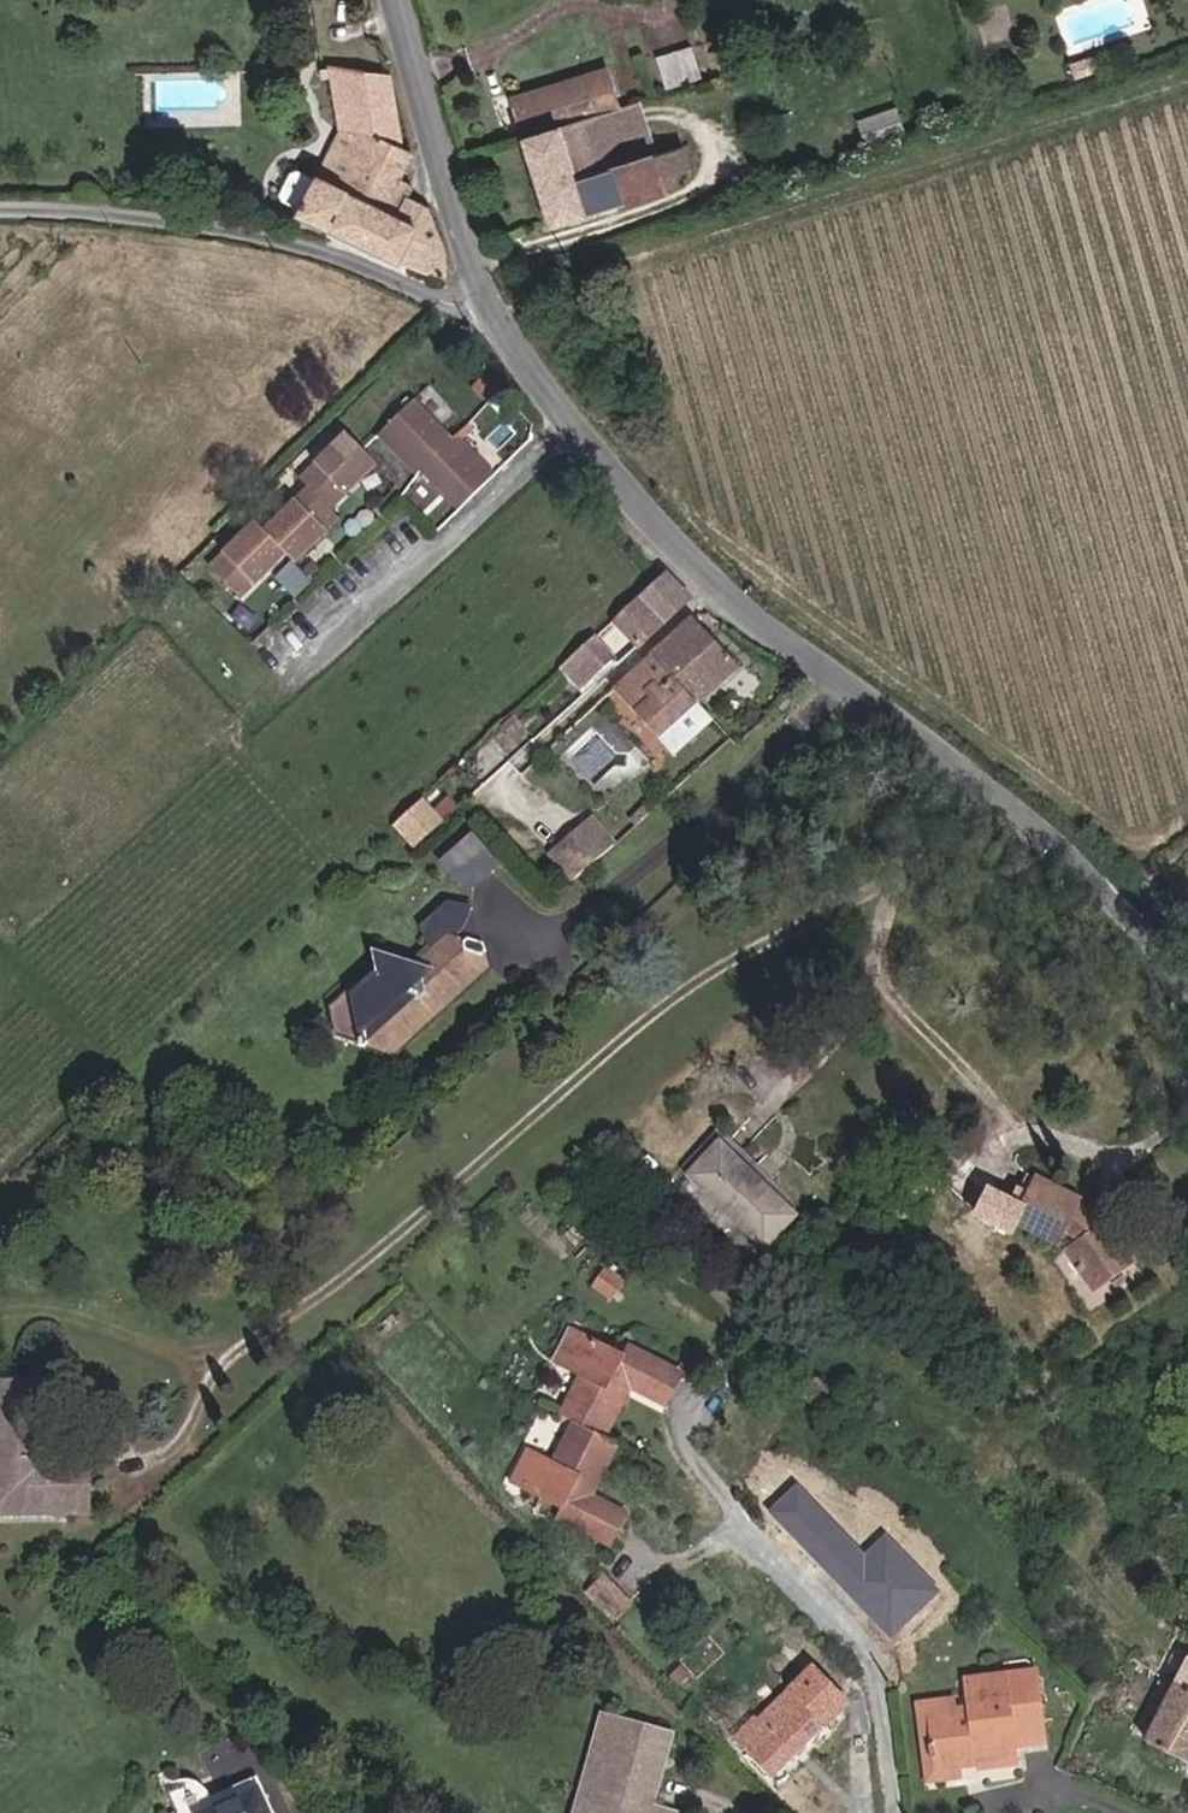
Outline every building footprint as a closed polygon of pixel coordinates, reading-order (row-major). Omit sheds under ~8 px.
[(682,53),(647,65),(656,96),(692,85),(682,53)] [(1097,58),(1066,67),(1071,83),(1102,74),(1097,58)] [(366,251),(442,277),(416,191),(399,184),(407,159),(405,151),(378,145),(369,78),(329,72),(337,128),(338,140),(315,180),(301,207),(298,212),(366,251)] [(387,80),(369,78),(378,145),(405,151),(387,80)] [(511,105),(521,143),(609,114),(596,79),(511,105)] [(609,114),(521,143),(547,229),(655,196),(654,184),(686,173),(679,150),(643,161),(630,165),(622,138),(635,134),(627,108),(609,114)] [(887,113),(851,126),(861,154),(897,141),(887,113)] [(643,161),(635,134),(622,138),(630,165),(643,161)] [(284,197),(301,207),(315,180),(298,171),(292,173),(282,191),(284,197)] [(728,195),(745,188),(742,179),(725,185),(728,195)] [(442,277),(445,289),(448,251),(428,182),(415,186),(416,191),(442,277)] [(426,474),(462,512),(498,478),(461,439),(457,443),(417,400),(398,417),(405,424),(386,442),(420,479),(426,474)] [(245,598),(292,554),(303,566),(349,524),(338,512),(385,468),(360,440),(312,483),(318,491),(272,533),(267,528),(220,571),(245,598)] [(667,577),(642,600),(665,627),(695,603),(667,577)] [(640,650),(665,627),(642,600),(617,623),(640,650)] [(702,629),(661,665),(701,708),(742,671),(702,629)] [(572,664),(588,684),(616,659),(599,640),(572,664)] [(588,684),(572,664),(556,679),(573,699),(588,684)] [(668,739),(701,708),(661,665),(626,695),(668,739)] [(701,708),(668,739),(678,749),(679,750),(712,721),(701,708)] [(537,728),(527,717),(516,727),(527,738),(537,728)] [(446,825),(428,804),(401,828),(419,848),(446,825)] [(620,826),(629,838),(640,828),(629,818),(620,826)] [(621,843),(603,823),(589,836),(595,842),(580,855),(592,868),(607,856),(621,843)] [(440,856),(469,891),(502,864),(472,829),(440,856)] [(479,939),(494,940),(489,906),(460,900),(435,926),(440,957),(449,960),(470,939),(479,939)] [(362,1045),(405,1052),(498,958),(494,940),(479,939),(470,939),(449,960),(440,957),(383,942),(391,976),(365,1002),(362,1045)] [(813,1186),(722,1136),(701,1175),(794,1224),(813,1186)] [(1031,1167),(1020,1192),(1028,1197),(1022,1215),(1064,1234),(1070,1220),(1079,1229),(1069,1238),(1098,1278),(1135,1248),(1106,1208),(1096,1215),(1080,1201),(1083,1191),(1031,1167)] [(626,1283),(610,1273),(600,1288),(614,1298),(626,1283)] [(571,1367),(586,1339),(576,1334),(561,1362),(571,1367)] [(588,1514),(582,1526),(617,1543),(634,1509),(600,1490),(624,1439),(609,1430),(635,1384),(670,1401),(685,1373),(639,1348),(635,1358),(653,1367),(651,1371),(586,1339),(571,1367),(592,1378),(570,1420),(584,1428),(565,1467),(545,1458),(530,1485),(572,1506),(588,1514)] [(91,1523),(91,1468),(51,1468),(50,1393),(0,1393),(0,1524),(91,1523)] [(530,1485),(545,1458),(532,1451),(519,1479),(530,1485)] [(588,1514),(572,1506),(566,1517),(582,1526),(588,1514)] [(633,1605),(608,1579),(594,1595),(617,1619),(633,1605)] [(1174,1686),(1187,1694),(1187,1659),(1174,1686)] [(939,1714),(941,1773),(972,1771),(972,1759),(995,1758),(995,1770),(1028,1767),(1026,1743),(1052,1741),(1049,1678),(982,1681),(983,1713),(969,1713),(939,1714)] [(1174,1686),(1142,1745),(1178,1764),(1187,1769),(1187,1768),(1187,1694),(1174,1686)] [(776,1732),(764,1719),(760,1715),(734,1741),(769,1777),(826,1727),(823,1723),(843,1705),(832,1694),(822,1703),(815,1696),(799,1710),(776,1732)] [(788,1697),(764,1719),(776,1732),(799,1710),(788,1697)] [(927,1773),(941,1773),(939,1714),(969,1713),(968,1702),(925,1704),(927,1773)] [(599,1727),(575,1724),(560,1812),(584,1812),(599,1727)] [(599,1727),(584,1812),(670,1812),(647,1808),(657,1737),(599,1727)] [(972,1771),(995,1770),(995,1758),(972,1759),(972,1771)] [(972,1787),(972,1771),(941,1773),(941,1788),(972,1787)] [(202,1795),(177,1807),(179,1812),(223,1812),(219,1804),(202,1795)] [(262,1801),(230,1812),(267,1812),(262,1801)]
